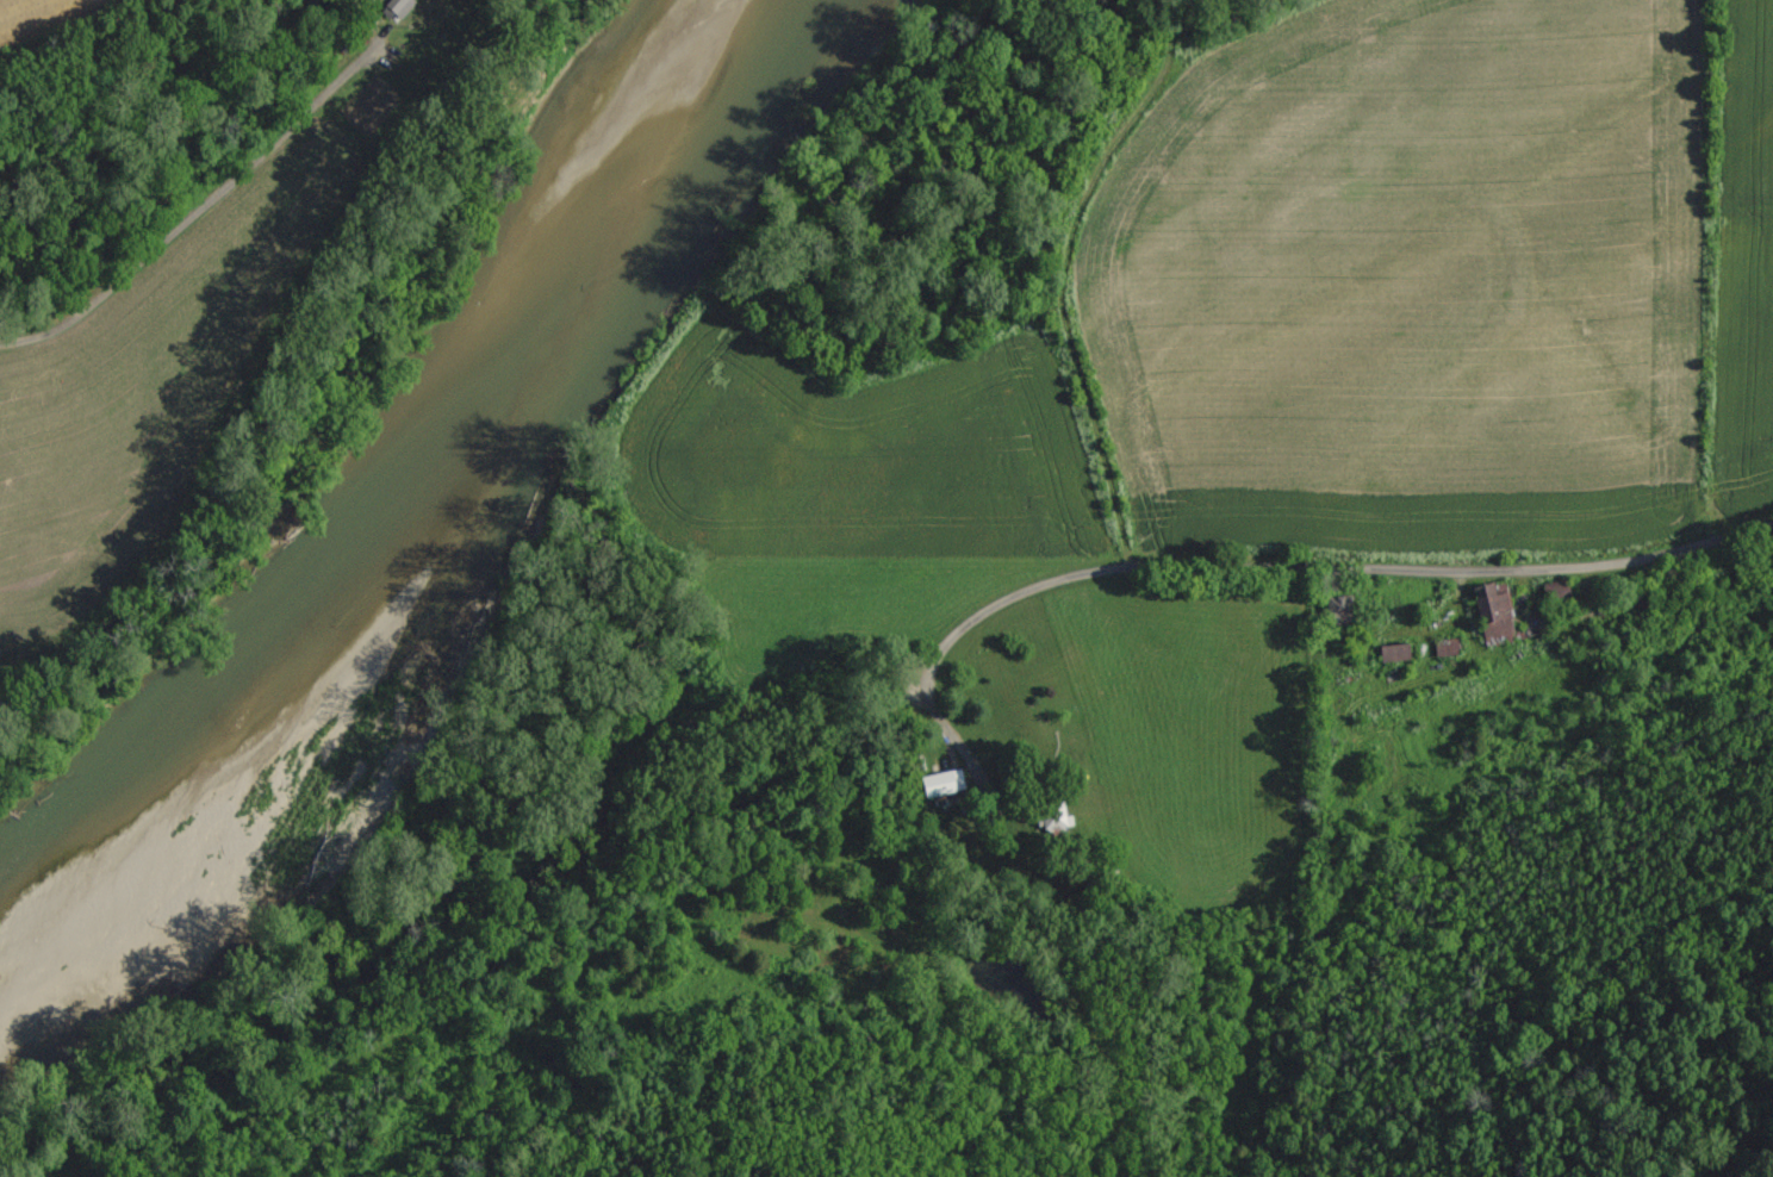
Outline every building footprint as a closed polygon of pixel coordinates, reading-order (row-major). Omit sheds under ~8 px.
[(381,9),(389,15),(390,13),(399,20),(414,1),(413,0),(388,0),(381,9)] [(1470,587),(1483,645),(1514,638),(1503,591),(1492,594),(1489,583),(1470,587)] [(1458,655),(1458,641),(1434,643),(1435,656),(1458,655)] [(1378,646),(1380,662),(1409,659),(1407,643),(1378,646)] [(964,789),(959,768),(917,778),(923,798),(964,789)]
